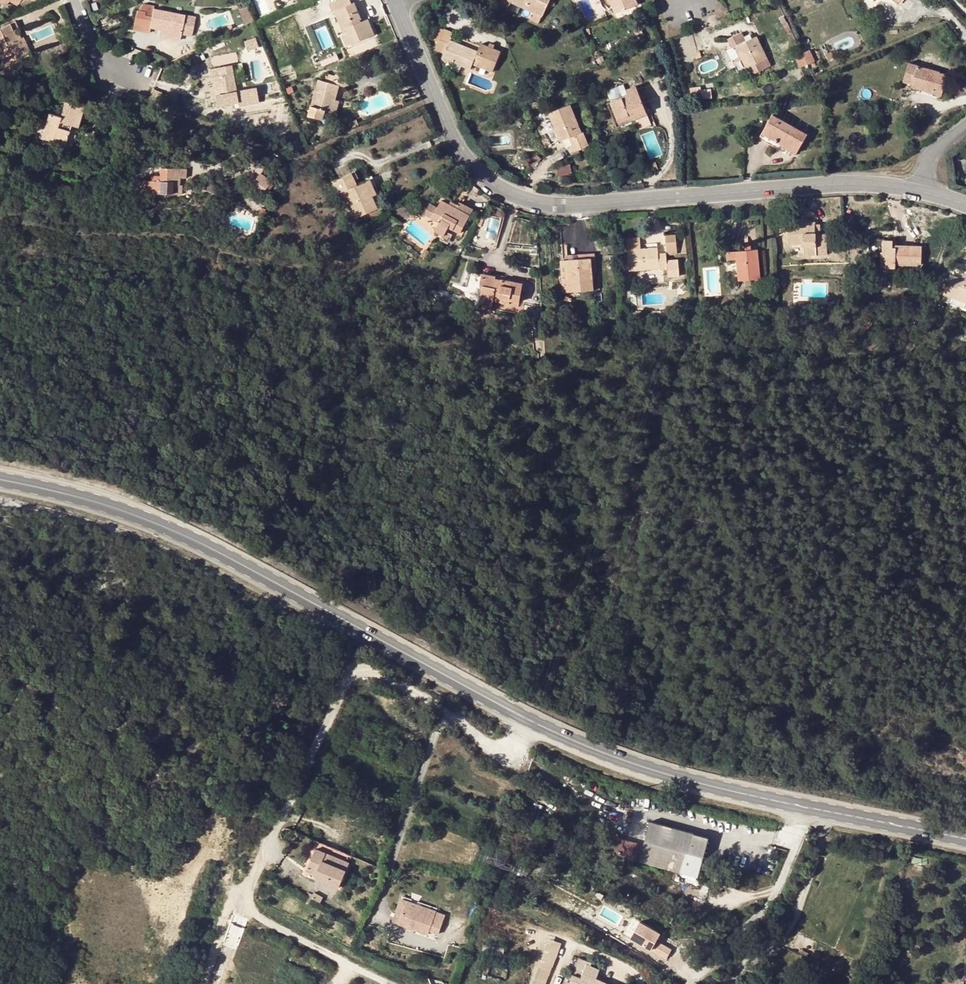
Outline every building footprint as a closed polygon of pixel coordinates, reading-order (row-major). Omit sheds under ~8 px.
[(344,34),(342,35),(346,46),(374,34),(368,18),(363,21),(355,2),(352,3),(350,0),(338,0),(329,4),(332,11),(334,10),(337,9),(346,33),(344,34)] [(549,0),(503,0),(501,3),(508,7),(510,1),(533,12),(530,19),(537,23),(540,16),(541,16),(549,0)] [(608,2),(610,1),(615,13),(637,4),(636,0),(607,0),(608,2)] [(150,32),(151,28),(161,30),(181,35),(182,33),(188,34),(191,21),(184,20),(186,14),(154,8),(155,6),(143,3),(140,7),(139,11),(137,10),(134,29),(150,32)] [(337,9),(334,10),(344,34),(346,33),(337,9)] [(17,29),(18,28),(16,23),(0,29),(0,65),(25,55),(14,30),(17,29)] [(17,29),(14,30),(25,55),(30,53),(24,37),(21,38),(17,29)] [(161,30),(159,36),(180,41),(181,35),(161,30)] [(449,39),(452,33),(443,30),(436,48),(444,51),(441,57),(470,68),(472,64),(492,72),(500,51),(480,43),(477,50),(449,39)] [(769,66),(756,36),(751,39),(747,41),(745,42),(742,33),(728,39),(732,48),(736,46),(740,56),(749,75),(769,66)] [(740,56),(736,46),(732,48),(728,50),(732,59),(740,56)] [(809,51),(802,53),(807,64),(809,63),(814,61),(809,51)] [(800,67),(807,64),(802,53),(795,56),(800,67)] [(619,66),(628,63),(626,56),(616,60),(619,66)] [(912,84),(926,88),(925,91),(941,96),(947,74),(909,63),(904,82),(912,84)] [(210,69),(212,77),(217,76),(219,90),(214,90),(217,106),(238,102),(231,65),(210,69)] [(331,111),(334,99),(338,85),(348,88),(351,78),(336,74),(335,76),(328,75),(327,82),(319,79),(309,115),(323,119),(326,110),(331,111)] [(611,102),(618,119),(627,115),(629,119),(646,112),(635,86),(626,90),(628,95),(611,102)] [(331,111),(336,113),(339,100),(334,99),(331,111)] [(64,145),(71,124),(78,126),(85,107),(64,100),(59,116),(49,112),(41,138),(64,145)] [(549,114),(560,141),(569,137),(575,151),(588,145),(583,131),(581,132),(570,105),(549,114)] [(806,134),(772,115),(762,133),(795,153),(806,134)] [(349,122),(352,128),(359,125),(356,119),(349,122)] [(795,153),(762,133),(759,138),(777,148),(779,146),(794,155),(795,153)] [(649,171),(658,167),(656,161),(646,164),(649,171)] [(571,174),(570,165),(556,167),(558,176),(571,174)] [(186,169),(160,168),(160,176),(160,180),(151,180),(145,180),(145,193),(149,192),(156,192),(156,197),(166,198),(166,194),(173,194),(173,185),(180,185),(180,177),(186,177),(186,169)] [(261,194),(271,181),(260,173),(250,186),(261,194)] [(345,191),(356,217),(378,208),(375,200),(373,201),(371,196),(376,193),(371,180),(359,185),(357,181),(354,174),(335,182),(340,193),(345,191)] [(469,214),(458,208),(450,204),(441,199),(437,206),(431,218),(439,222),(434,230),(443,236),(448,227),(459,233),(469,214)] [(459,205),(458,208),(469,214),(472,208),(460,202),(459,205)] [(437,206),(430,203),(424,214),(431,218),(437,206)] [(815,224),(815,221),(803,222),(787,223),(789,245),(804,244),(804,255),(828,254),(827,234),(821,234),(820,226),(815,226),(815,224)] [(665,235),(666,253),(666,254),(677,254),(676,235),(665,235)] [(627,239),(628,250),(640,249),(639,238),(627,239)] [(893,246),(893,240),(885,240),(884,267),(895,268),(896,264),(921,265),(922,248),(893,246)] [(427,254),(430,251),(426,248),(421,255),(425,258),(428,254),(427,254)] [(630,271),(667,268),(667,262),(667,260),(658,261),(658,253),(658,248),(640,249),(628,250),(630,271)] [(751,250),(745,250),(736,251),(736,259),(738,279),(760,278),(758,250),(751,250)] [(736,251),(728,251),(728,259),(736,259),(736,251)] [(563,255),(563,261),(566,261),(591,260),(593,290),(597,290),(594,253),(563,255)] [(667,260),(666,254),(666,253),(658,253),(658,261),(667,260)] [(566,261),(568,292),(593,290),(591,260),(566,261)] [(679,277),(678,261),(667,262),(667,268),(668,278),(679,277)] [(879,269),(870,269),(869,277),(877,277),(879,269)] [(963,274),(961,280),(950,276),(942,299),(952,304),(955,297),(965,301),(965,275),(963,274)] [(519,303),(522,283),(502,280),(501,285),(494,284),(495,278),(495,277),(482,275),(480,285),(482,285),(480,300),(492,303),(493,296),(502,298),(501,303),(509,304),(510,301),(519,303)] [(231,790),(221,788),(220,795),(230,797),(231,790)] [(700,879),(709,840),(650,824),(639,863),(700,879)] [(349,871),(327,862),(330,854),(319,849),(309,870),(319,875),(318,878),(342,888),(349,871)] [(327,862),(349,871),(352,863),(330,854),(327,862)] [(403,905),(432,916),(434,912),(398,899),(390,921),(396,923),(403,905)] [(403,905),(396,923),(425,935),(427,929),(435,932),(442,915),(434,912),(432,916),(403,905)] [(662,931),(634,915),(624,933),(667,957),(673,946),(658,938),(662,931)] [(547,938),(533,983),(546,983),(560,942),(547,938)] [(580,978),(578,983),(612,983),(596,977),(598,970),(599,969),(586,963),(580,978)] [(612,983),(617,983),(619,979),(598,970),(596,977),(612,983)] [(580,978),(572,975),(569,983),(578,983),(580,978)]
